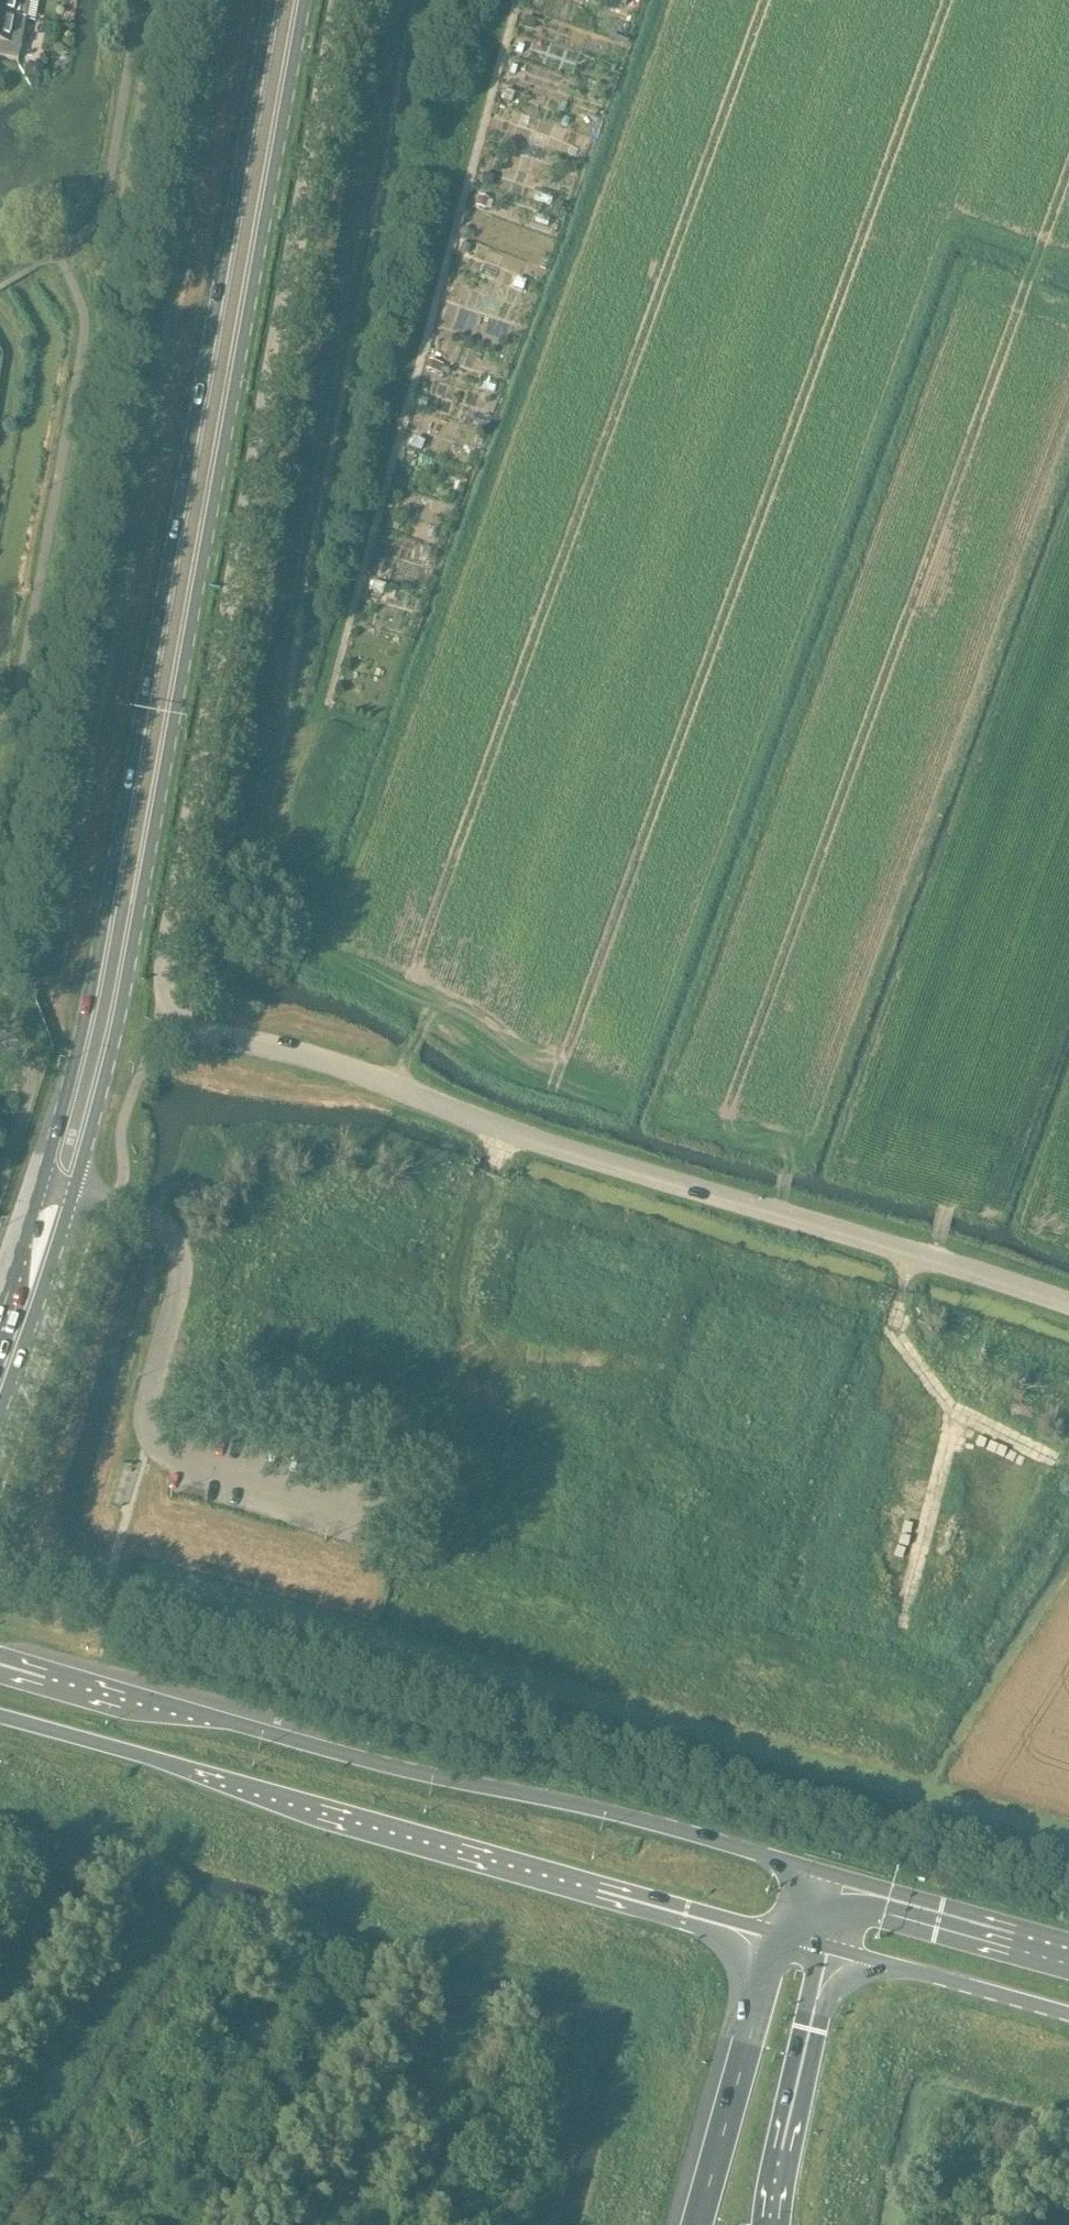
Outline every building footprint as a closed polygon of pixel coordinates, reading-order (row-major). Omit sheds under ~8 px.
[(29,0),(0,0),(0,15),(25,19),(29,0)] [(25,19),(0,15),(0,57),(18,60),(25,19)]
